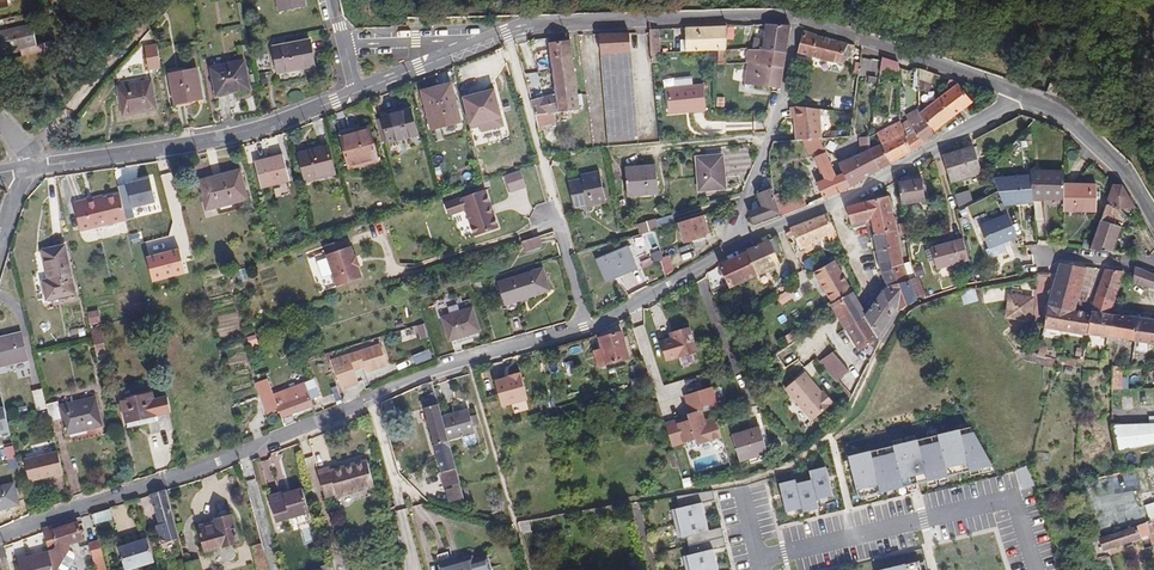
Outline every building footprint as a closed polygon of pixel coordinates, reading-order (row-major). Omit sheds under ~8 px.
[(280,12),(306,7),(304,0),(278,0),(280,12)] [(719,51),(727,51),(728,26),(686,28),(687,52),(719,51)] [(786,53),(790,26),(767,26),(764,43),(751,41),(751,50),(759,50),(786,53)] [(0,32),(0,53),(21,48),(23,57),(55,50),(53,41),(27,46),(23,27),(0,32)] [(653,55),(659,54),(658,30),(650,30),(651,32),(652,55),(653,55)] [(167,40),(165,31),(156,33),(158,42),(167,40)] [(838,63),(844,65),(854,48),(855,46),(804,31),(798,53),(838,63)] [(630,33),(600,35),(609,142),(639,140),(630,33)] [(537,115),(556,113),(580,109),(570,36),(550,39),(557,95),(533,100),(536,111),(537,115)] [(278,69),(290,67),(291,71),(315,66),(310,40),(274,47),(278,69)] [(146,47),(150,68),(162,66),(158,45),(146,47)] [(751,50),(749,50),(749,63),(760,65),(760,67),(783,71),(786,53),(759,50),(751,50)] [(900,77),(901,69),(899,63),(883,58),(880,73),(900,77)] [(245,62),(212,68),(217,96),(250,89),(245,62)] [(748,67),(745,84),(781,89),(783,71),(760,67),(760,65),(749,63),(748,67)] [(198,69),(170,74),(175,104),(203,99),(198,69)] [(932,84),(935,75),(920,70),(920,79),(932,84)] [(1056,79),(1044,76),(1040,91),(1051,95),(1056,79)] [(933,84),(932,84),(920,79),(920,90),(930,93),(933,84)] [(152,81),(118,87),(124,116),(157,110),(152,81)] [(452,82),(422,90),(423,96),(453,88),(452,82)] [(704,85),(667,89),(669,110),(688,108),(688,112),(707,111),(704,85)] [(973,103),(959,85),(949,93),(962,111),(973,103)] [(432,129),(462,122),(453,88),(423,96),(432,129)] [(504,126),(494,89),(462,97),(471,129),(479,127),(481,132),(504,126)] [(962,111),(949,93),(943,97),(920,114),(935,132),(962,111)] [(791,120),(793,120),(795,141),(804,141),(820,139),(821,139),(819,109),(797,107),(790,109),(791,120)] [(418,145),(416,136),(418,136),(412,109),(383,117),(389,143),(403,140),(405,148),(418,145)] [(907,117),(910,121),(902,125),(913,151),(925,143),(924,141),(935,132),(920,114),(920,109),(907,117)] [(556,113),(537,115),(539,122),(541,131),(545,129),(544,126),(558,123),(556,113)] [(901,122),(878,134),(883,145),(892,163),(913,151),(902,125),(901,122)] [(370,127),(341,135),(350,168),(379,161),(370,127)] [(838,194),(831,178),(836,176),(820,139),(804,141),(811,155),(818,153),(820,157),(816,159),(826,180),(818,184),(825,200),(838,194)] [(881,169),(892,163),(883,145),(871,150),(881,169)] [(329,146),(299,154),(306,182),(336,174),(329,146)] [(983,172),(975,147),(943,156),(951,181),(983,172)] [(871,150),(840,164),(844,173),(851,187),(881,169),(871,150)] [(283,155),(255,162),(262,188),(290,181),(283,155)] [(723,155),(697,157),(700,191),(726,189),(723,155)] [(626,168),(628,197),(660,194),(657,166),(626,168)] [(1064,183),(1064,170),(1032,169),(1032,174),(1034,200),(1064,200),(1064,183)] [(241,170),(200,181),(207,210),(248,199),(241,170)] [(526,187),(521,170),(504,175),(510,193),(526,187)] [(583,180),(569,182),(575,210),(607,203),(600,172),(582,176),(583,180)] [(851,187),(844,173),(836,176),(831,178),(838,194),(851,187)] [(1034,200),(1032,174),(995,177),(1006,206),(1034,204),(1034,200)] [(154,202),(148,179),(127,184),(133,207),(154,202)] [(923,179),(899,183),(902,204),(926,200),(923,179)] [(1096,213),(1096,184),(1064,183),(1064,200),(1064,212),(1096,213)] [(1114,184),(1113,183),(1106,204),(1116,207),(1136,208),(1123,185),(1114,184)] [(758,195),(762,208),(750,212),(754,224),(782,213),(778,203),(772,189),(758,195)] [(458,199),(462,210),(471,237),(495,229),(482,190),(458,199)] [(123,202),(120,193),(104,197),(88,201),(87,198),(74,201),(82,233),(127,221),(123,202)] [(782,213),(783,217),(808,207),(803,194),(778,203),(782,213)] [(973,203),(970,194),(956,198),(960,210),(973,203)] [(875,235),(896,230),(888,196),(847,207),(852,224),(866,220),(871,219),(875,235)] [(462,210),(458,199),(447,203),(451,214),(462,210)] [(1116,207),(1106,204),(1101,219),(1116,224),(1121,209),(1116,207)] [(812,244),(819,239),(828,236),(834,233),(836,232),(829,214),(791,228),(792,230),(802,250),(804,248),(807,253),(814,249),(812,244)] [(980,225),(989,247),(1003,242),(1017,236),(1008,214),(980,225)] [(709,230),(705,215),(678,222),(684,243),(705,237),(709,230)] [(869,236),(875,235),(871,219),(866,220),(852,224),(853,228),(867,225),(869,236)] [(1121,226),(1116,224),(1101,219),(1090,249),(1112,251),(1121,226)] [(888,285),(867,314),(866,317),(880,338),(881,339),(899,311),(917,300),(917,298),(904,264),(898,234),(896,230),(875,235),(876,243),(872,244),(872,250),(877,249),(883,276),(880,278),(882,282),(885,281),(888,285)] [(831,243),(837,240),(834,233),(828,236),(831,243)] [(541,236),(523,242),(526,252),(544,246),(541,236)] [(783,252),(776,237),(770,240),(777,255),(783,252)] [(936,268),(970,259),(964,239),(931,248),(936,268)] [(758,275),(781,265),(777,255),(770,240),(747,249),(747,251),(758,275)] [(990,259),(1007,252),(1003,242),(989,247),(986,249),(990,259)] [(49,279),(43,281),(48,300),(76,294),(65,246),(43,251),(49,279)] [(362,278),(352,247),(327,255),(337,286),(362,278)] [(629,247),(597,261),(606,282),(638,269),(629,247)] [(179,249),(147,257),(153,281),(185,273),(179,249)] [(731,288),(758,276),(758,275),(747,251),(721,264),(731,288)] [(814,272),(833,305),(853,293),(835,260),(814,272)] [(1082,266),(1056,261),(1043,302),(1040,327),(1083,332),(1088,310),(1084,309),(1071,309),(1082,266)] [(904,264),(917,298),(925,295),(919,276),(915,277),(910,262),(904,264)] [(1135,273),(1134,282),(1153,288),(1153,274),(1135,267),(1135,273)] [(544,268),(500,282),(506,304),(551,291),(544,268)] [(1121,271),(1100,269),(1084,309),(1088,310),(1108,312),(1121,271)] [(965,303),(978,300),(975,287),(962,291),(965,303)] [(474,289),(457,294),(460,303),(477,298),(474,289)] [(1023,290),(1012,289),(1011,296),(1023,297),(1023,290)] [(866,317),(867,314),(855,293),(854,292),(853,293),(833,305),(859,351),(881,339),(880,338),(866,317)] [(1031,320),(1034,298),(1023,297),(1011,296),(1010,295),(1007,317),(1031,320)] [(459,304),(449,307),(452,315),(461,312),(459,304)] [(452,315),(443,318),(450,341),(481,332),(473,308),(461,312),(452,315)] [(102,325),(98,309),(87,311),(91,327),(102,325)] [(1108,312),(1088,310),(1083,332),(1130,339),(1135,315),(1108,312)] [(1135,315),(1130,339),(1153,343),(1153,317),(1135,315)] [(691,327),(671,333),(672,339),(661,342),(666,361),(698,351),(691,327)] [(793,330),(783,336),(789,345),(798,338),(793,330)] [(92,333),(94,338),(97,355),(108,353),(102,331),(92,333)] [(0,338),(0,368),(30,361),(23,332),(0,338)] [(622,332),(600,338),(602,349),(607,364),(629,358),(622,332)] [(119,333),(109,336),(112,346),(122,343),(119,333)] [(257,335),(248,337),(251,347),(260,345),(257,335)] [(385,352),(382,345),(374,348),(377,354),(385,352)] [(1086,347),(1080,347),(1077,359),(1085,360),(1086,347)] [(370,371),(389,363),(385,352),(377,354),(374,348),(330,365),(339,391),(361,383),(356,369),(367,364),(370,371)] [(655,367),(649,348),(642,350),(645,360),(646,363),(648,369),(655,367)] [(594,351),(598,366),(607,364),(602,349),(594,351)] [(837,350),(823,362),(839,381),(853,370),(837,350)] [(1063,363),(1076,366),(1077,359),(1058,356),(1058,358),(1053,376),(1059,377),(1063,363)] [(646,363),(634,366),(640,384),(651,381),(648,369),(646,363)] [(1122,388),(1122,366),(1113,366),(1113,389),(1122,388)] [(528,399),(521,373),(495,380),(502,406),(528,399)] [(822,393),(805,373),(787,388),(813,420),(834,403),(825,391),(822,393)] [(309,390),(317,387),(314,380),(263,399),(269,415),(280,411),(278,406),(310,395),(309,390)] [(699,443),(724,435),(718,415),(707,419),(704,409),(720,404),(714,385),(687,393),(693,411),(689,412),(691,418),(680,421),(665,426),(666,429),(672,445),(697,437),(699,443)] [(311,399),(320,395),(317,387),(309,390),(310,395),(278,406),(280,411),(283,418),(314,406),(311,399)] [(34,392),(40,415),(50,413),(48,405),(44,389),(34,392)] [(452,485),(460,483),(449,440),(443,417),(436,393),(428,395),(429,400),(425,401),(427,407),(425,408),(443,472),(441,473),(444,487),(452,485)] [(153,394),(122,401),(127,424),(138,422),(139,428),(160,423),(153,394)] [(48,405),(50,413),(52,421),(64,419),(68,435),(104,427),(96,398),(61,406),(59,402),(48,405)] [(4,405),(0,406),(0,430),(2,435),(11,433),(8,422),(4,405)] [(30,413),(28,406),(19,408),(21,415),(30,413)] [(799,406),(792,411),(801,425),(808,420),(799,406)] [(469,410),(443,417),(449,440),(462,437),(464,445),(467,447),(475,444),(477,442),(473,425),(479,424),(477,416),(471,418),(469,410)] [(664,420),(665,426),(680,421),(691,418),(689,412),(664,420)] [(663,418),(657,419),(660,430),(666,429),(665,426),(664,420),(663,418)] [(139,428),(138,422),(127,424),(129,430),(139,428)] [(1109,423),(1114,448),(1153,441),(1153,422),(1109,423)] [(858,498),(993,466),(971,427),(848,456),(858,498)] [(768,453),(761,428),(733,436),(740,461),(768,453)] [(65,473),(59,450),(25,459),(31,480),(55,474),(56,476),(65,473)] [(19,468),(19,466),(15,451),(7,453),(11,470),(19,468)] [(668,453),(673,469),(679,467),(674,452),(668,453)] [(330,468),(318,471),(326,498),(338,495),(338,497),(375,486),(367,461),(331,471),(330,468)] [(1032,463),(1017,468),(1023,488),(1038,484),(1032,463)] [(779,484),(786,512),(802,509),(803,512),(819,508),(817,500),(833,496),(826,467),(809,471),(812,480),(797,484),(796,480),(779,484)] [(20,505),(15,483),(0,487),(0,510),(20,505)] [(460,483),(452,485),(453,488),(445,490),(449,503),(464,499),(460,483)] [(281,494),(280,492),(268,495),(275,520),(309,511),(303,488),(281,494)] [(162,541),(179,536),(179,534),(168,491),(152,496),(161,526),(159,527),(162,541)] [(675,524),(706,517),(702,504),(715,501),(712,491),(676,497),(679,508),(672,510),(675,524)] [(1145,508),(1148,518),(1153,516),(1153,505),(1145,508)] [(110,510),(93,515),(96,524),(113,520),(110,510)] [(239,542),(232,516),(214,521),(216,527),(201,532),(206,552),(239,542)] [(724,537),(721,528),(709,531),(706,517),(675,524),(679,539),(686,537),(688,546),(724,537)] [(1142,522),(1148,545),(1153,543),(1153,517),(1142,522)] [(521,533),(532,532),(530,520),(520,522),(518,524),(521,533)] [(214,521),(199,525),(201,532),(216,527),(214,521)] [(84,539),(78,523),(53,531),(56,539),(59,548),(73,543),(84,539)] [(1141,538),(1137,525),(1111,535),(1104,537),(1097,539),(1090,541),(1096,560),(1097,561),(1112,555),(1110,548),(1141,538)] [(74,552),(69,549),(73,543),(59,548),(56,539),(53,531),(52,527),(44,530),(44,533),(47,542),(49,551),(50,552),(52,562),(57,560),(59,566),(64,569),(66,569),(68,568),(75,556),(75,554),(74,552)] [(1110,528),(1103,530),(1104,537),(1111,535),(1110,528)] [(714,550),(726,547),(724,537),(688,546),(691,555),(683,557),(686,569),(691,569),(717,564),(714,550)] [(148,539),(119,549),(126,569),(130,569),(155,562),(148,539)] [(94,559),(104,557),(100,541),(90,543),(94,559)] [(262,544),(252,547),(258,569),(269,569),(262,544)] [(945,551),(948,569),(984,563),(981,545),(945,551)] [(52,562),(50,552),(19,561),(21,569),(55,569),(52,562)] [(473,558),(441,566),(442,569),(492,569),(488,557),(474,561),(473,558)] [(1124,559),(1115,562),(1117,569),(1128,569),(1124,559)] [(199,561),(186,565),(188,569),(201,569),(199,561)] [(919,561),(880,569),(921,569),(919,561)]
